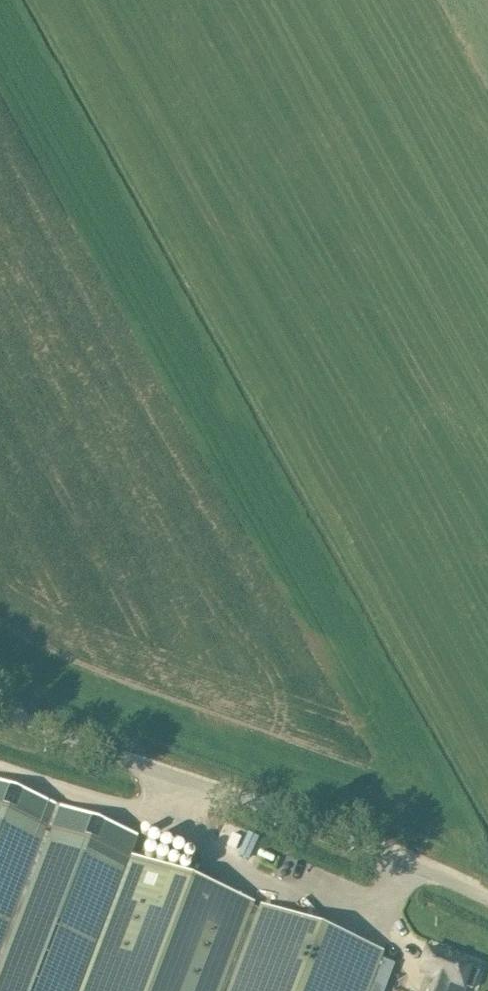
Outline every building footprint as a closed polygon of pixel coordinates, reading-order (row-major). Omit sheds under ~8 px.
[(382,957),(131,861),(140,837),(0,784),(0,990),(369,990),(382,957)] [(429,976),(425,986),(424,985),(422,990),(452,990),(455,984),(464,988),(466,985),(473,987),(479,971),(472,969),(473,965),(428,948),(418,972),(429,976)]
